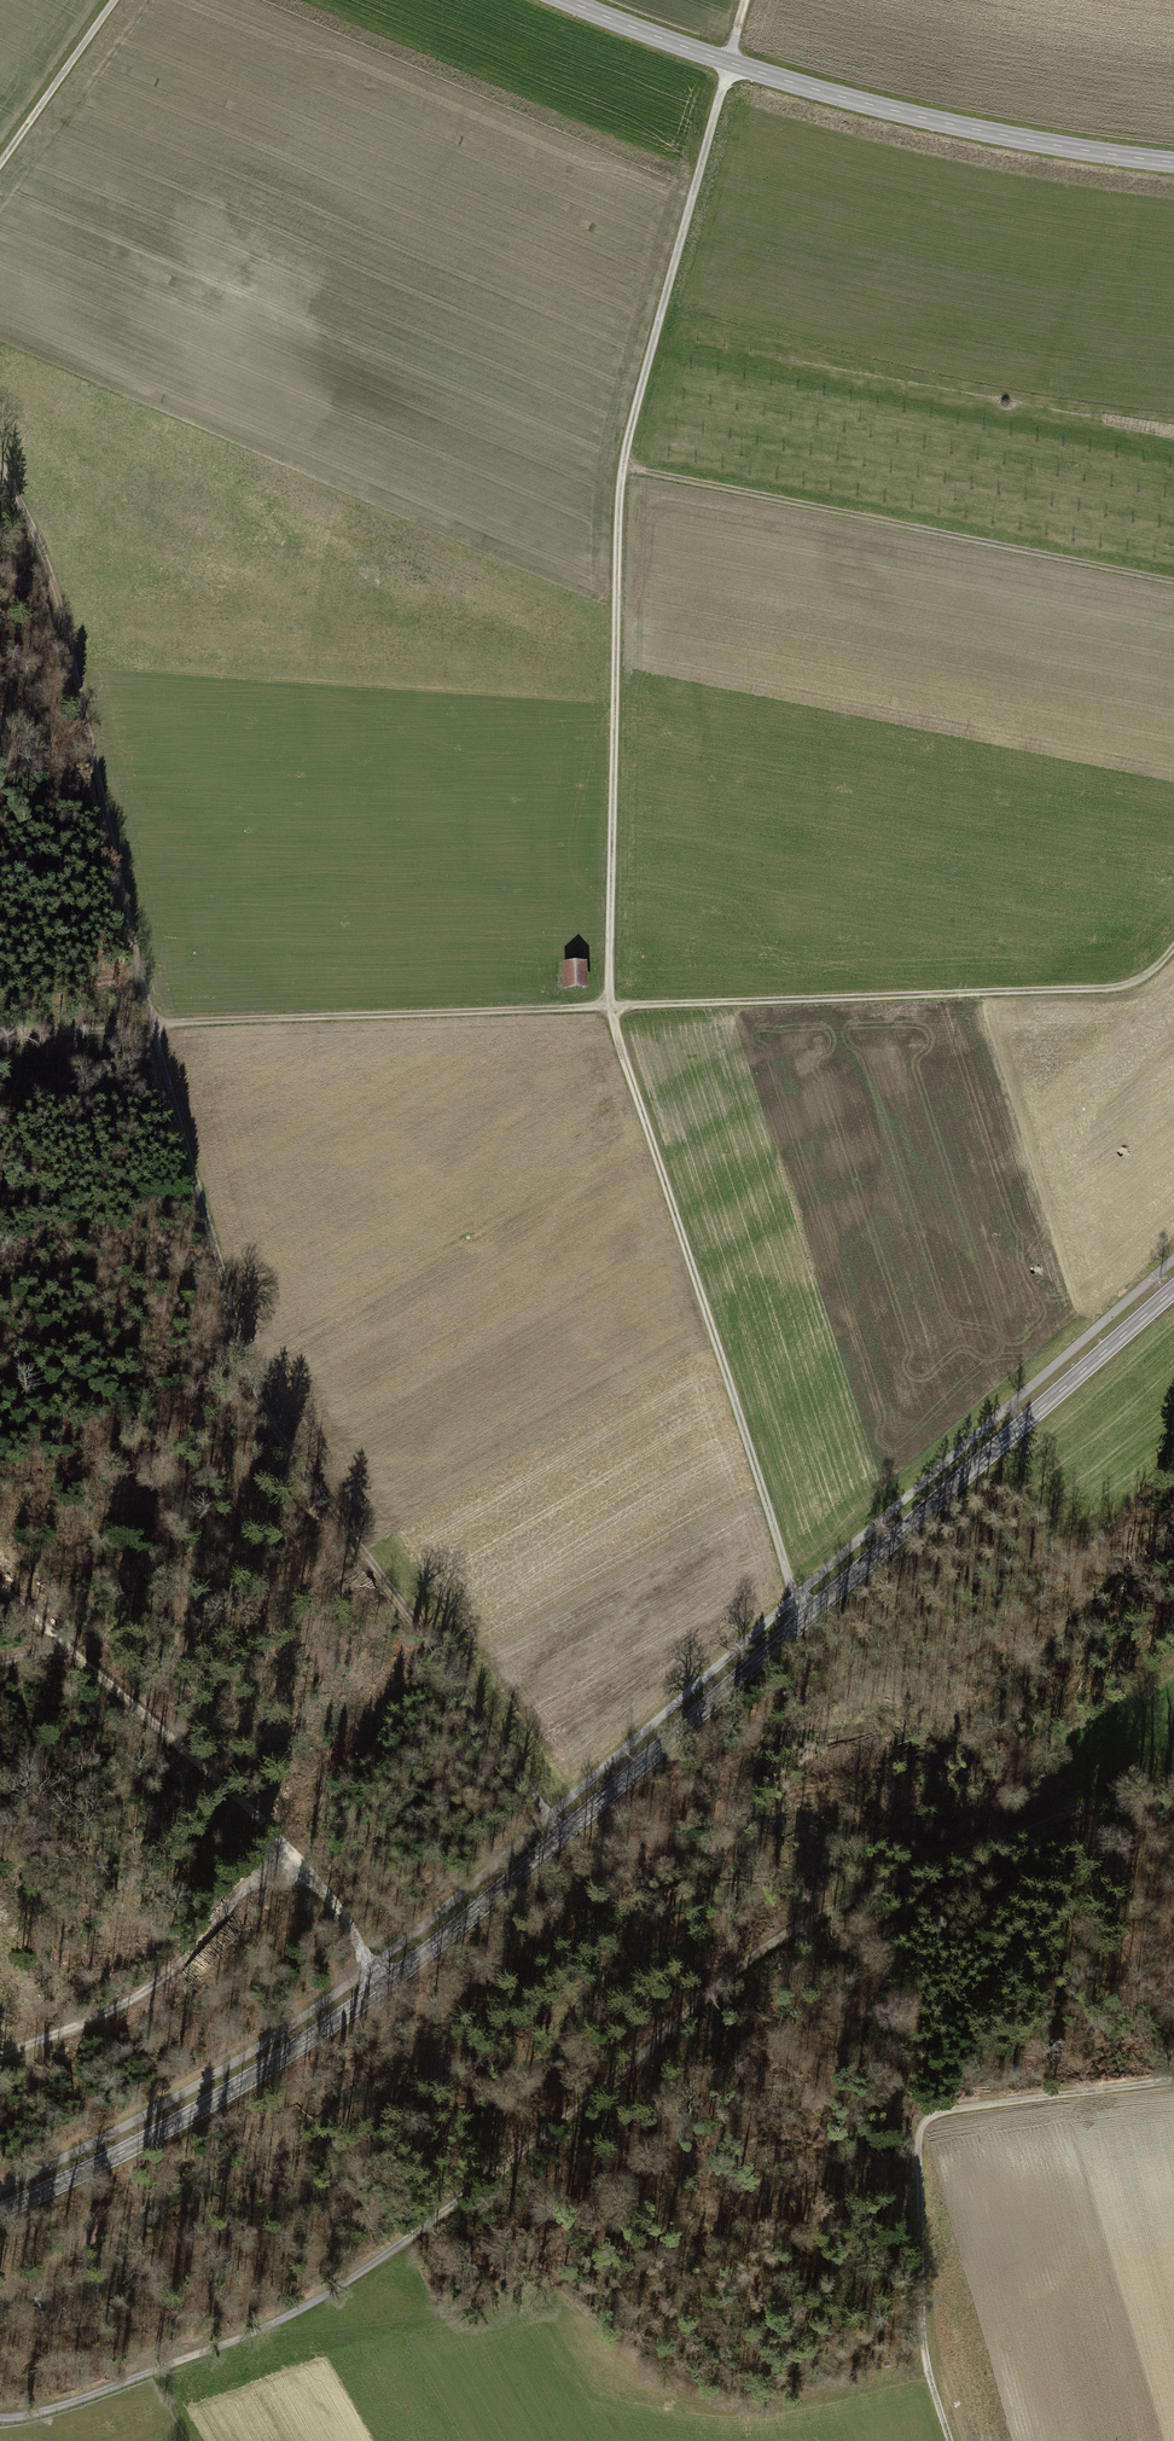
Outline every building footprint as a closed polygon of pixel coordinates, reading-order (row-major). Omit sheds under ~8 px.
[(592,964),(567,964),(568,993),(592,992),(592,964)] [(887,2156),(878,2154),(876,2171),(885,2172),(886,2165),(889,2166),(889,2163),(886,2163),(887,2156)]
